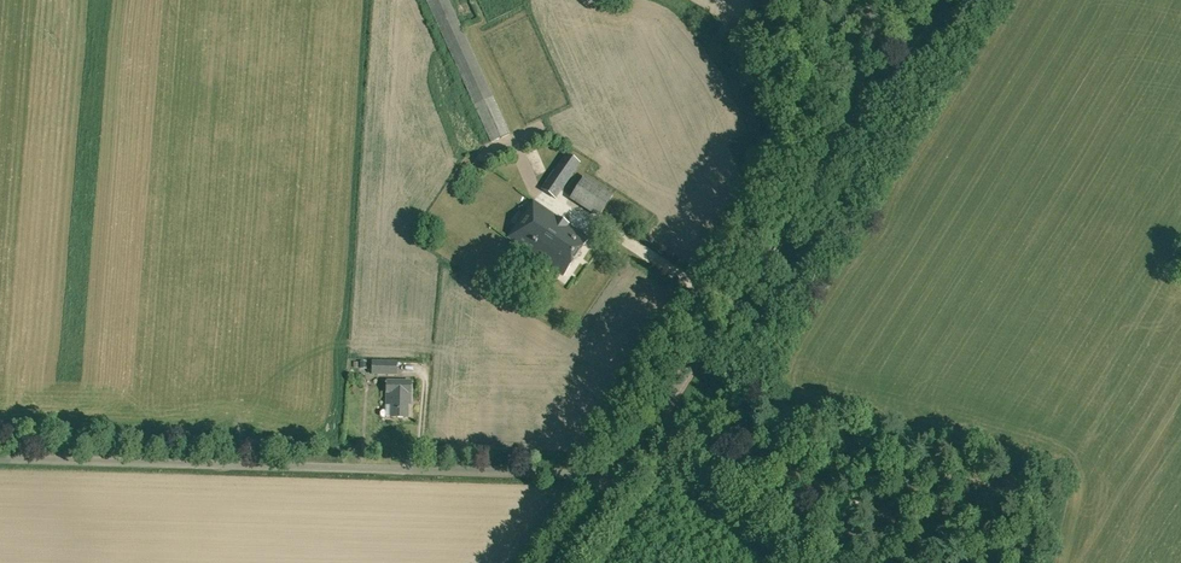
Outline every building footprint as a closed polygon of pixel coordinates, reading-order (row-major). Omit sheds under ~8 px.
[(449,0),(425,0),(491,143),(510,134),(449,0)] [(540,190),(556,200),(581,163),(565,153),(540,190)] [(613,195),(584,176),(568,199),(598,218),(613,195)] [(589,239),(533,201),(508,238),(551,268),(564,276),(589,239)] [(396,374),(396,361),(372,361),(372,374),(396,374)] [(386,405),(391,405),(391,418),(407,418),(408,400),(410,400),(411,382),(386,381),(386,405)]
